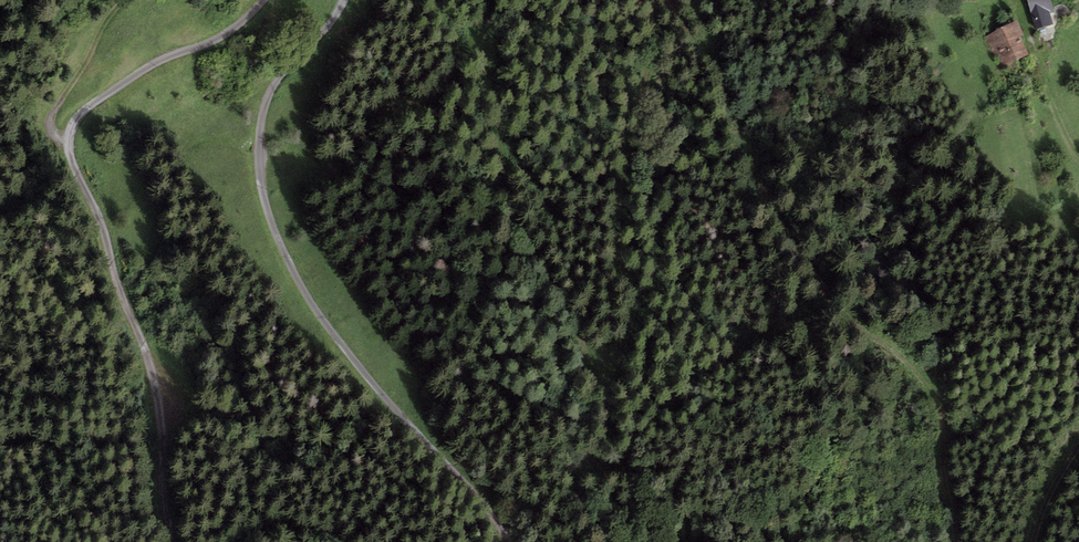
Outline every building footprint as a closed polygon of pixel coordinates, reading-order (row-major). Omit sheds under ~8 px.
[(1036,30),(1053,25),(1050,14),(1054,13),(1050,0),(1027,0),(1036,30)] [(1018,21),(985,36),(993,51),(996,50),(1004,66),(1029,54),(1021,36),(1025,35),(1018,21)]
